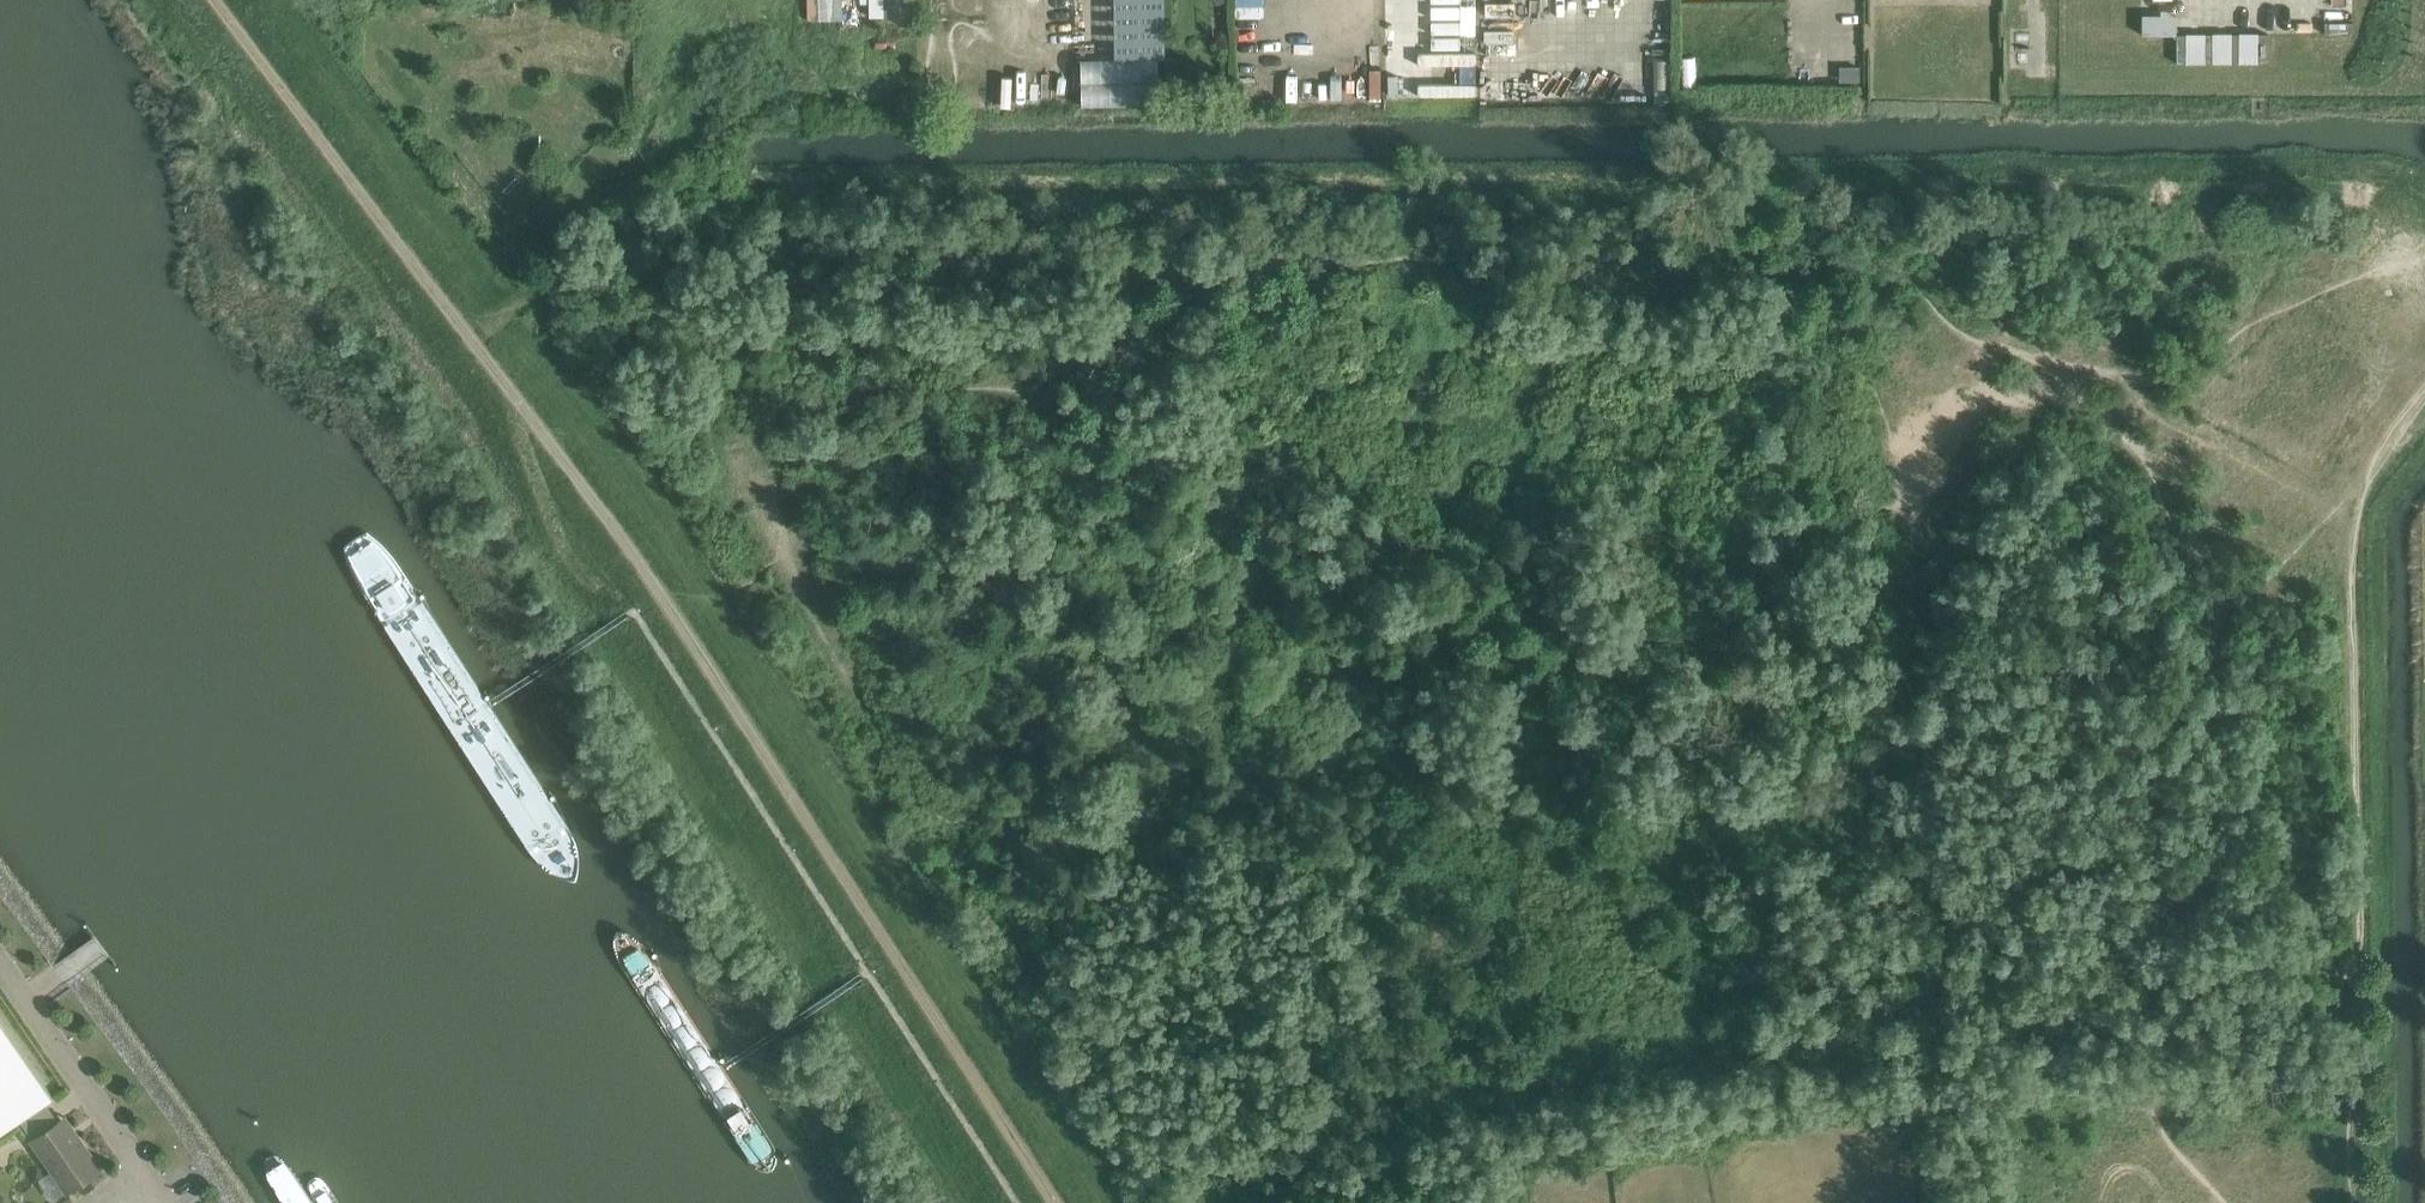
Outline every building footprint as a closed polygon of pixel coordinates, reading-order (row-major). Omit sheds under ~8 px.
[(1849,66),(1839,66),(1839,81),(1859,81),(1859,66),(1849,66)] [(54,1096),(0,1015),(0,1133),(54,1096)] [(47,1102),(21,1120),(34,1138),(32,1139),(65,1187),(68,1192),(103,1169),(100,1165),(99,1164),(66,1116),(60,1120),(47,1102)] [(273,1158),(253,1172),(274,1202),(304,1202),(273,1158)]
